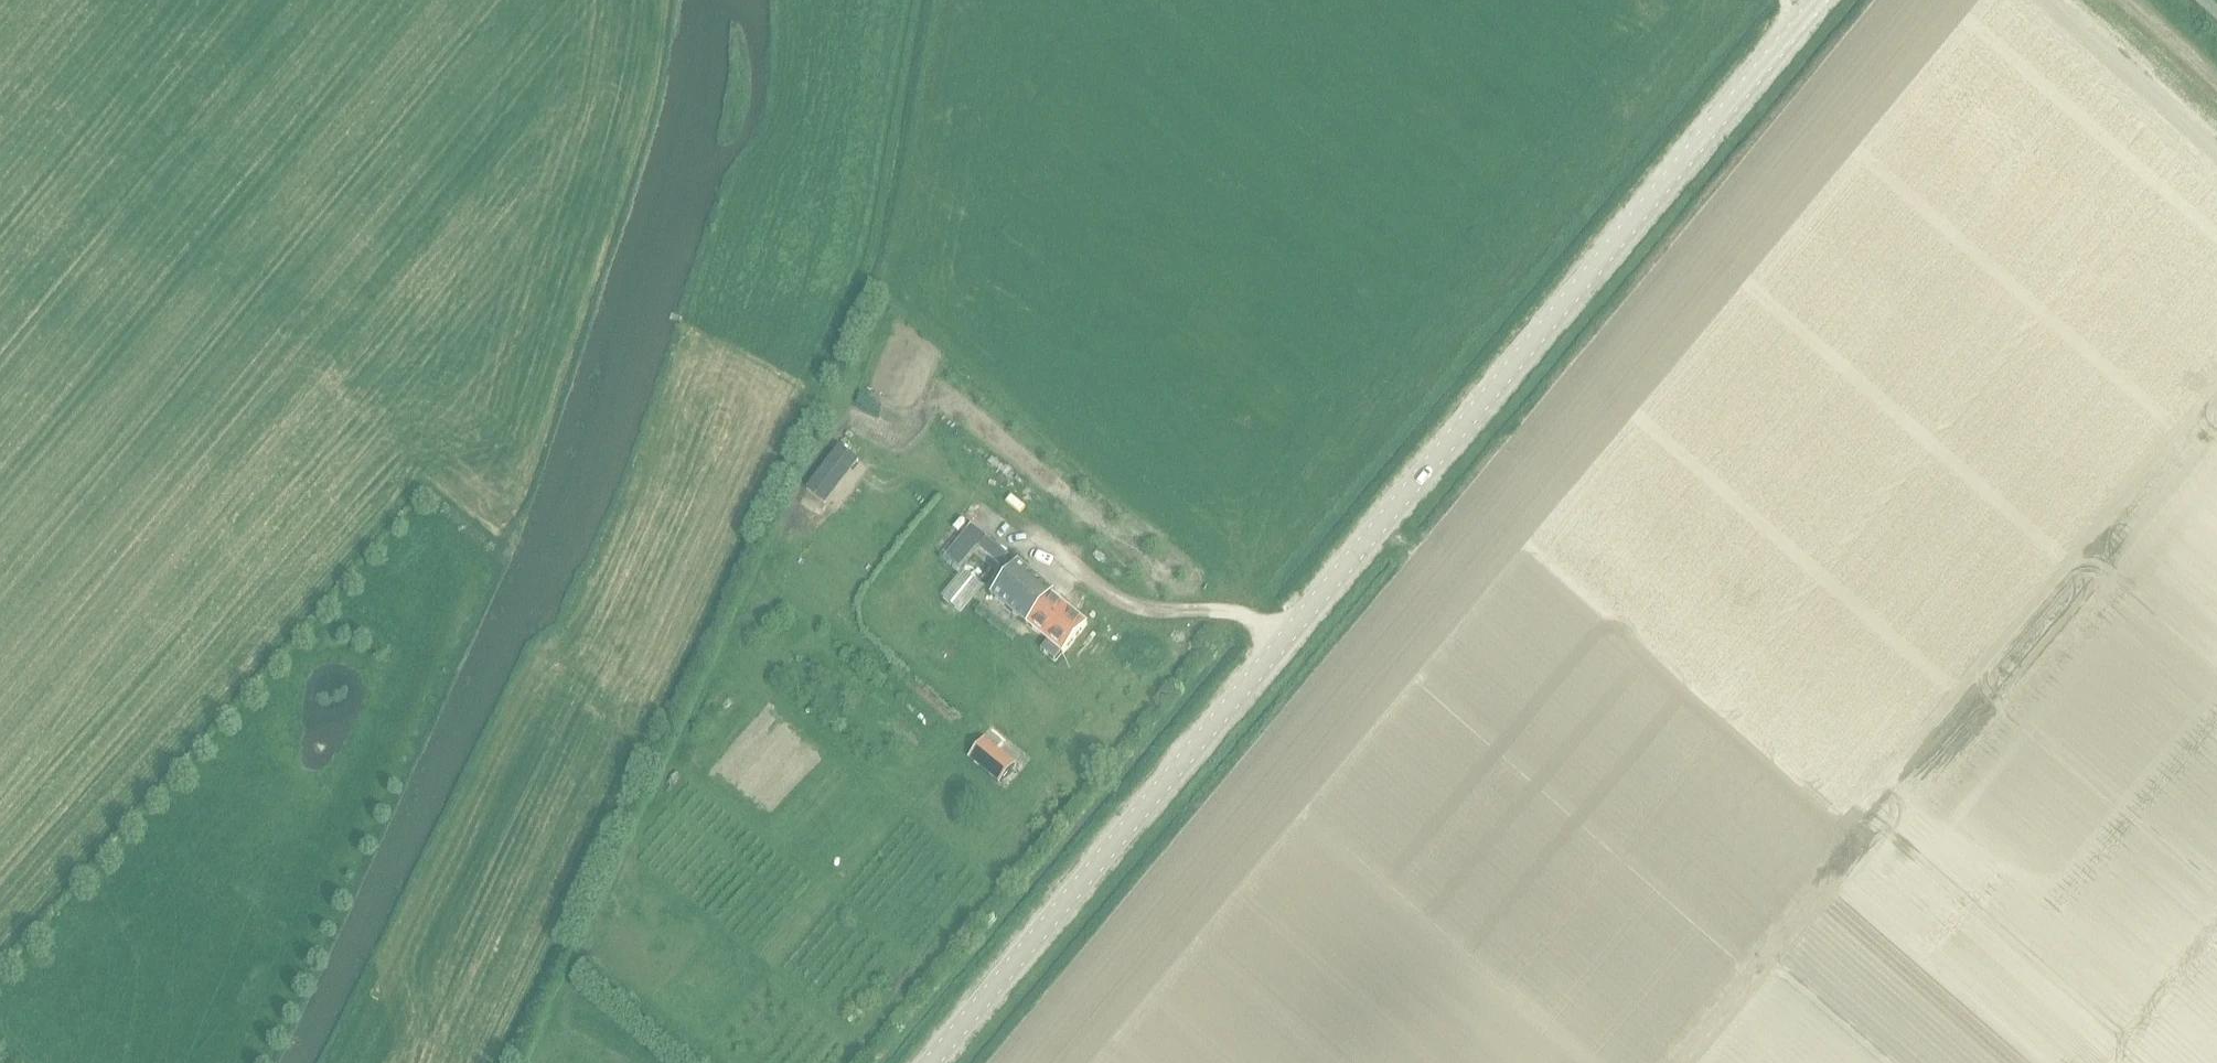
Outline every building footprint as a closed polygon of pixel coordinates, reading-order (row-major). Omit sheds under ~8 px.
[(964,524),(976,543),(1007,522),(995,504),(964,524)] [(999,566),(1008,555),(986,537),(977,548),(999,566)] [(1017,562),(990,595),(1026,624),(1028,622),(1052,593),(1053,591),(1017,562)] [(1087,622),(1052,593),(1028,622),(1048,639),(1041,648),(1055,659),(1062,651),(1063,652),(1087,622)] [(1031,746),(1025,741),(1030,735),(1004,714),(987,736),(1019,761),(1031,746)] [(967,758),(999,784),(1015,764),(984,738),(967,758)]
